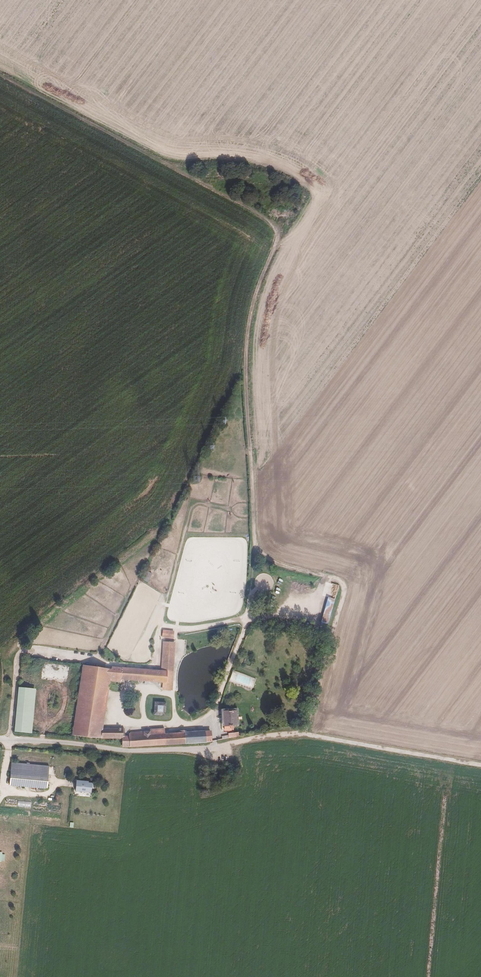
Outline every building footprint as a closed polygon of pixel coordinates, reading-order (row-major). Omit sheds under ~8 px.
[(111,667),(110,669),(109,681),(120,682),(120,680),(162,682),(162,688),(170,688),(173,642),(163,642),(161,670),(111,667)] [(100,668),(89,667),(82,666),(72,736),(100,738),(101,730),(109,681),(110,669),(100,668)] [(257,679),(238,672),(234,683),(253,689),(257,679)] [(18,688),(14,732),(27,734),(31,690),(18,688)] [(154,701),(153,713),(164,714),(165,702),(154,701)] [(233,725),(236,725),(234,710),(223,711),(224,732),(232,731),(232,729),(234,729),(233,725)] [(129,748),(211,742),(210,731),(164,735),(163,727),(148,729),(148,731),(129,733),(129,737),(123,737),(123,730),(101,730),(100,738),(122,740),(121,747),(129,748)] [(11,763),(9,787),(45,790),(47,766),(11,763)] [(221,773),(212,774),(212,792),(218,792),(222,792),(222,783),(221,773)] [(241,784),(241,773),(224,773),(223,783),(241,784)] [(92,782),(75,780),(74,793),(90,795),(92,782)]
